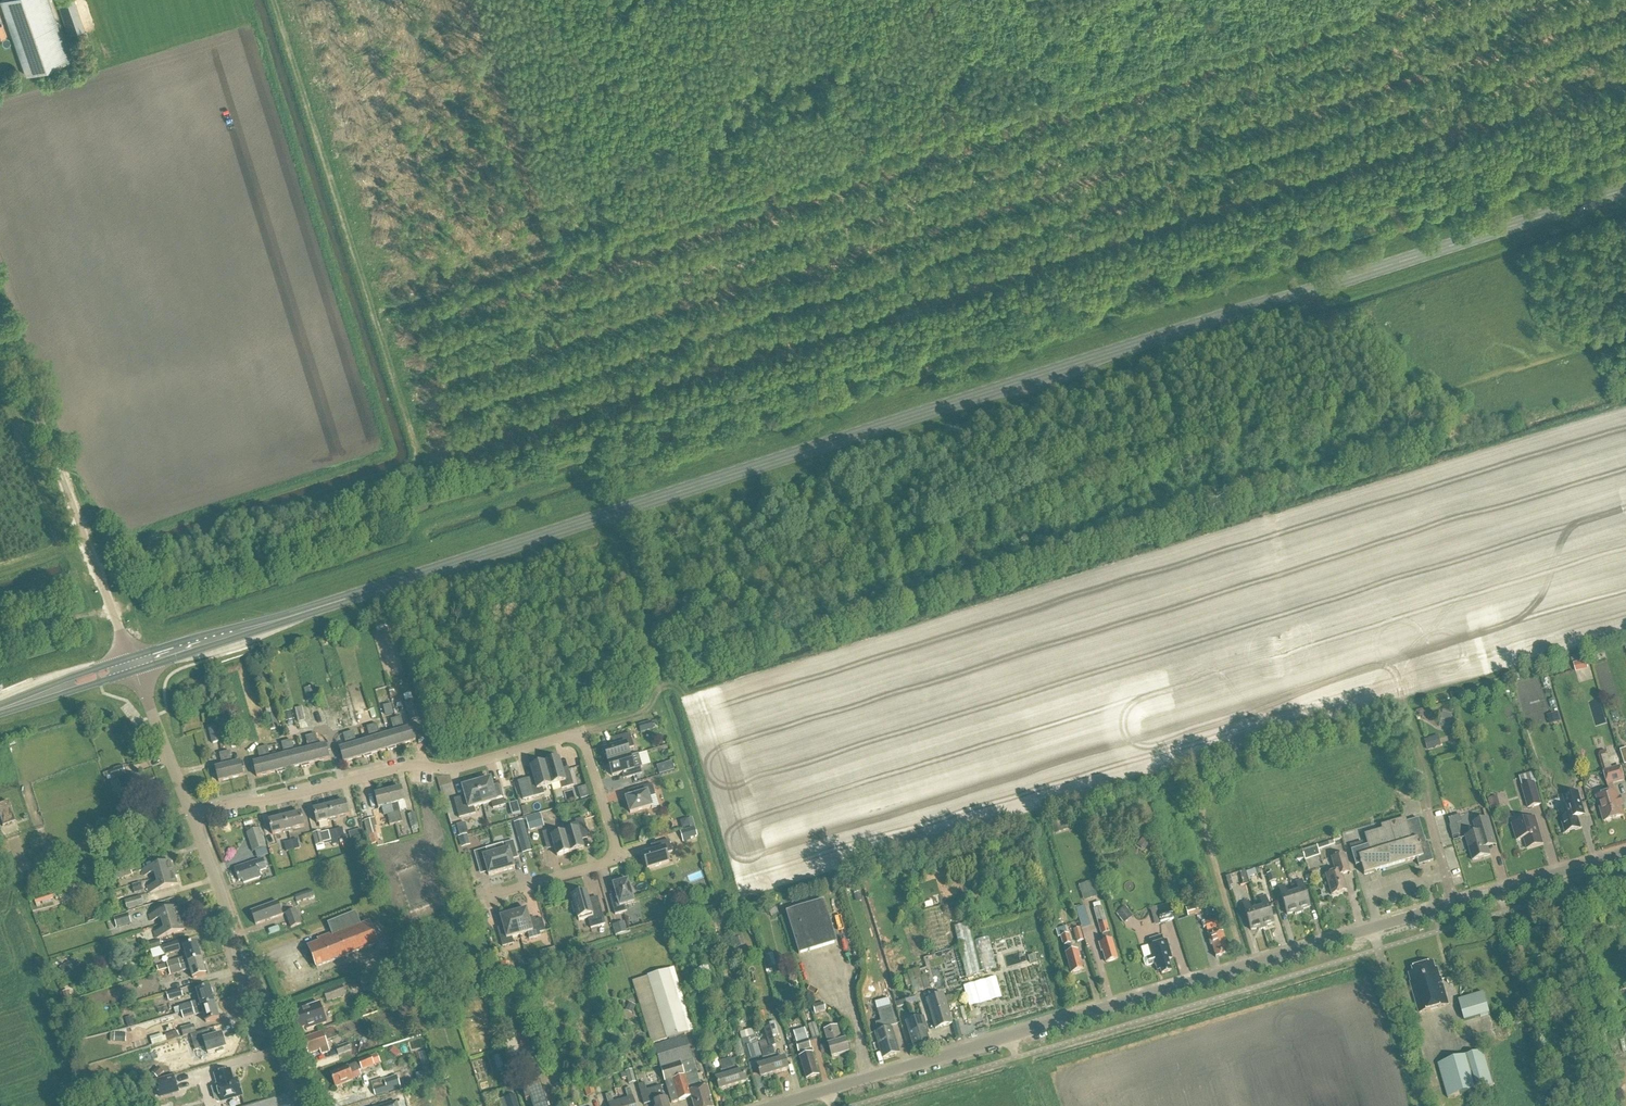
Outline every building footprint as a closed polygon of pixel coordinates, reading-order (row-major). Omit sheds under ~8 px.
[(25,75),(69,61),(49,0),(0,0),(25,75)] [(375,625),(378,633),(388,630),(385,622),(375,625)] [(1574,665),(1576,673),(1588,669),(1586,661),(1574,665)] [(1535,723),(1546,719),(1544,711),(1550,709),(1540,678),(1517,686),(1526,715),(1532,713),(1535,723)] [(317,701),(315,693),(314,688),(304,691),(306,696),(307,703),(317,701)] [(357,699),(361,712),(370,709),(366,696),(357,699)] [(415,701),(405,704),(411,723),(420,720),(415,701)] [(347,718),(353,716),(351,706),(344,708),(347,718)] [(340,707),(326,711),(330,726),(344,723),(340,707)] [(273,708),(265,710),(270,732),(279,730),(276,717),(275,717),(273,708)] [(297,724),(305,723),(302,709),(294,711),(297,724)] [(291,713),(284,714),(286,723),(293,722),(291,713)] [(1560,713),(1548,717),(1551,727),(1562,723),(1560,713)] [(1443,714),(1441,721),(1452,724),(1453,716),(1443,714)] [(401,719),(396,720),(404,746),(416,742),(413,735),(416,734),(416,735),(415,728),(405,731),(401,719)] [(395,734),(388,736),(392,752),(396,750),(396,748),(404,746),(396,720),(391,722),(395,734)] [(650,723),(637,726),(639,735),(652,731),(650,723)] [(377,726),(372,728),(380,753),(388,751),(388,753),(392,752),(388,736),(381,738),(377,726)] [(371,741),(364,743),(368,759),(372,757),(372,755),(380,753),(372,728),(367,729),(371,741)] [(217,729),(209,731),(213,746),(221,744),(217,729)] [(353,733),(348,735),(356,760),(364,758),(364,760),(368,759),(364,743),(357,746),(353,733)] [(344,764),(356,760),(348,735),(343,736),(347,749),(337,752),(339,758),(339,757),(342,757),(344,764)] [(604,752),(608,765),(630,758),(628,751),(634,749),(630,735),(614,740),(617,748),(604,752)] [(316,736),(311,737),(317,763),(330,760),(328,753),(330,752),(330,753),(331,752),(329,746),(319,749),(316,736)] [(309,751),(302,753),(306,768),(310,767),(309,765),(317,763),(311,737),(306,739),(309,751)] [(292,742),(287,743),(293,769),(301,767),(302,769),(306,768),(302,753),(295,755),(292,742)] [(285,757),(278,759),(282,774),(286,773),(285,771),(293,769),(287,743),(282,745),(285,757)] [(268,748),(263,749),(269,775),(277,773),(278,775),(282,774),(278,759),(271,761),(268,748)] [(269,775),(263,749),(257,751),(261,763),(250,766),(252,772),(253,772),(255,771),(257,778),(269,775)] [(230,753),(225,754),(231,780),(243,777),(242,770),(244,769),(244,770),(245,770),(243,763),(233,766),(230,753)] [(219,783),(231,780),(225,754),(220,756),(223,768),(212,771),(214,777),(215,777),(217,776),(219,783)] [(1608,756),(1602,758),(1606,772),(1612,770),(1608,756)] [(630,758),(608,765),(612,778),(625,774),(626,780),(642,775),(640,769),(634,771),(630,758)] [(559,761),(545,765),(551,787),(560,784),(562,791),(574,787),(569,772),(563,774),(559,761)] [(551,787),(545,765),(531,769),(534,782),(528,783),(533,799),(544,796),(542,789),(551,787)] [(673,765),(667,767),(668,773),(675,771),(673,765)] [(1616,792),(1613,784),(1625,781),(1621,768),(1604,773),(1608,786),(1610,794),(1616,792)] [(112,780),(126,776),(123,769),(110,773),(112,780)] [(1520,779),(1523,789),(1529,810),(1541,806),(1535,785),(1537,784),(1534,774),(1520,779)] [(379,791),(398,789),(397,779),(378,781),(379,791)] [(533,799),(528,783),(527,780),(518,783),(523,802),(533,799)] [(491,781),(476,785),(482,806),(491,804),(493,810),(505,807),(501,791),(494,793),(491,781)] [(482,806),(476,785),(462,789),(466,801),(458,803),(463,819),(476,815),(474,809),(482,806)] [(655,797),(652,785),(636,790),(638,796),(626,800),(630,815),(652,808),(649,799),(655,797)] [(401,790),(388,793),(396,825),(403,824),(398,805),(404,804),(405,804),(401,790)] [(1624,817),(1617,792),(1616,792),(1610,794),(1597,798),(1604,823),(1624,817)] [(396,825),(388,793),(376,796),(375,796),(378,810),(379,810),(392,807),(393,814),(387,816),(390,827),(396,825)] [(1564,797),(1566,805),(1567,810),(1559,813),(1566,835),(1581,830),(1577,815),(1584,813),(1578,793),(1564,797)] [(1501,796),(1491,799),(1494,810),(1504,808),(1501,796)] [(14,824),(7,803),(0,806),(0,822),(2,828),(14,824)] [(346,803),(330,807),(333,821),(349,817),(346,803)] [(333,821),(330,807),(314,811),(317,825),(333,821)] [(285,819),(289,836),(294,834),(293,831),(304,828),(301,815),(285,819)] [(416,815),(409,817),(412,829),(419,827),(416,815)] [(535,818),(526,820),(529,832),(538,830),(535,818)] [(289,836),(285,819),(269,823),(273,836),(284,833),(285,837),(289,836)] [(683,822),(681,825),(682,830),(691,828),(691,829),(695,828),(692,819),(683,822)] [(1543,846),(1535,819),(1512,826),(1517,842),(1524,840),(1528,850),(1543,846)] [(375,820),(364,822),(368,838),(366,838),(369,847),(379,845),(377,838),(373,839),(372,837),(377,836),(375,829),(378,828),(375,820)] [(572,833),(565,835),(570,854),(583,850),(580,839),(588,837),(583,820),(575,822),(576,825),(571,826),(572,833)] [(1367,847),(1351,852),(1356,868),(1361,867),(1364,876),(1416,860),(1418,867),(1433,862),(1427,843),(1425,844),(1418,820),(1406,824),(1405,820),(1381,827),(1382,831),(1364,836),(1367,847)] [(1497,846),(1494,836),(1489,820),(1474,824),(1477,835),(1466,838),(1473,862),(1491,857),(1488,849),(1497,846)] [(1059,822),(1052,824),(1054,832),(1061,830),(1059,822)] [(457,827),(459,837),(468,834),(466,825),(457,827)] [(695,828),(680,833),(684,844),(692,841),(691,839),(698,837),(695,828)] [(247,835),(254,854),(267,849),(260,830),(247,835)] [(349,834),(351,840),(363,836),(361,830),(349,834)] [(338,840),(336,832),(336,831),(322,835),(321,833),(313,835),(316,848),(332,844),(333,847),(339,845),(338,840)] [(570,854),(565,835),(557,837),(555,831),(542,834),(546,849),(554,847),(557,858),(570,854)] [(459,838),(462,849),(471,846),(468,836),(459,838)] [(1137,847),(1145,851),(1151,842),(1143,837),(1137,847)] [(291,843),(293,853),(301,851),(299,841),(291,843)] [(529,842),(520,845),(523,855),(532,853),(529,842)] [(672,853),(669,842),(653,846),(655,853),(643,856),(647,871),(669,864),(666,855),(672,853)] [(293,853),(291,843),(285,844),(287,854),(293,853)] [(494,848),(501,874),(515,870),(511,859),(517,857),(513,843),(494,848)] [(1317,847),(1303,853),(1305,863),(1321,858),(1317,847)] [(501,874),(494,848),(474,854),(478,868),(485,866),(488,877),(501,874)] [(1300,853),(1294,854),(1295,856),(1297,861),(1303,859),(1301,854),(1300,853)] [(1349,874),(1344,856),(1331,859),(1335,873),(1325,876),(1331,896),(1346,892),(1342,876),(1349,874)] [(267,870),(263,860),(256,863),(256,862),(235,870),(239,883),(242,882),(243,884),(261,878),(260,873),(267,870)] [(154,874),(156,880),(176,874),(175,870),(173,870),(171,863),(143,871),(144,877),(154,874)] [(116,872),(118,881),(133,876),(130,868),(116,872)] [(1259,870),(1246,873),(1247,879),(1250,879),(1261,875),(1259,870)] [(176,874),(156,880),(158,885),(148,888),(149,894),(177,886),(175,879),(177,878),(176,874)] [(1274,874),(1267,876),(1269,884),(1276,882),(1274,874)] [(1293,895),(1299,915),(1303,913),(1303,911),(1310,909),(1301,881),(1295,883),(1298,893),(1293,895)] [(634,904),(628,882),(613,887),(617,899),(610,901),(615,917),(627,913),(625,907),(634,904)] [(1093,883),(1079,887),(1082,898),(1096,893),(1093,883)] [(141,884),(133,887),(135,895),(144,893),(141,884)] [(1299,915),(1293,895),(1287,896),(1284,886),(1278,888),(1287,916),(1294,914),(1295,916),(1299,915)] [(70,898),(76,893),(71,887),(65,892),(70,898)] [(295,898),(297,904),(314,898),(312,892),(295,898)] [(590,907),(586,894),(572,899),(574,905),(571,906),(573,915),(576,914),(578,923),(588,920),(590,930),(605,926),(599,904),(590,907)] [(1262,909),(1256,910),(1263,930),(1267,929),(1266,927),(1274,925),(1265,897),(1259,899),(1262,909)] [(141,898),(125,903),(128,912),(144,908),(141,898)] [(1263,930),(1256,910),(1251,912),(1248,902),(1242,904),(1251,932),(1258,930),(1259,932),(1263,930)] [(283,916),(278,903),(251,913),(256,926),(283,916)] [(799,956),(837,944),(824,903),(786,914),(799,956)] [(1084,927),(1092,925),(1086,905),(1078,908),(1084,927)] [(1169,905),(1156,909),(1158,913),(1161,925),(1174,921),(1170,910),(1169,905)] [(1188,919),(1200,916),(1197,907),(1186,911),(1188,919)] [(772,908),(765,912),(771,920),(777,915),(772,908)] [(161,920),(163,925),(183,920),(181,915),(179,916),(177,909),(149,917),(151,923),(161,920)] [(1111,941),(1101,909),(1094,911),(1102,936),(1103,936),(1106,943),(1099,945),(1101,953),(1103,953),(1107,965),(1116,961),(1114,953),(1115,953),(1111,941)] [(1125,909),(1116,915),(1124,926),(1133,919),(1125,909)] [(286,915),(291,929),(302,925),(296,911),(286,915)] [(526,911),(513,915),(519,937),(527,935),(529,941),(540,938),(536,922),(530,924),(526,911)] [(114,919),(117,929),(131,925),(129,915),(114,919)] [(356,915),(339,921),(328,926),(332,936),(318,941),(319,944),(308,948),(317,969),(378,945),(369,924),(361,927),(356,915)] [(519,937),(513,915),(500,919),(504,931),(498,933),(502,949),(513,945),(512,939),(519,937)] [(731,928),(738,926),(735,915),(728,916),(731,928)] [(184,924),(183,920),(163,925),(164,931),(154,934),(156,940),(184,932),(182,924),(184,924)] [(705,923),(708,934),(718,931),(715,920),(705,923)] [(1215,959),(1228,955),(1224,943),(1225,943),(1221,929),(1218,920),(1204,924),(1207,933),(1209,933),(1210,938),(1208,938),(1211,948),(1212,947),(1215,959)] [(618,935),(630,932),(627,921),(615,925),(618,935)] [(968,924),(955,928),(967,979),(980,976),(968,924)] [(1068,936),(1066,929),(1056,932),(1058,939),(1061,938),(1066,955),(1065,955),(1069,966),(1070,966),(1072,974),(1082,972),(1078,960),(1080,959),(1078,951),(1072,953),(1070,946),(1071,946),(1068,936)] [(1077,944),(1083,942),(1079,930),(1074,932),(1077,944)] [(741,932),(732,935),(734,941),(735,940),(737,949),(745,947),(741,932)] [(990,936),(979,939),(987,969),(998,967),(990,936)] [(1147,942),(1148,947),(1151,957),(1144,959),(1143,961),(1144,966),(1147,967),(1154,965),(1154,966),(1155,965),(1157,972),(1160,972),(1161,975),(1171,972),(1168,961),(1172,960),(1166,942),(1163,943),(1162,938),(1147,942)] [(149,944),(151,951),(162,948),(160,941),(149,944)] [(179,945),(163,949),(166,958),(182,954),(179,945)] [(167,964),(167,965),(169,970),(169,971),(180,967),(188,965),(202,961),(197,945),(184,949),(186,959),(167,964)] [(1524,950),(1516,953),(1521,967),(1529,965),(1524,951),(1524,950)] [(382,954),(384,962),(385,961),(390,960),(388,952),(382,954)] [(202,961),(188,965),(193,980),(206,976),(202,961)] [(500,964),(499,972),(508,973),(509,964),(500,964)] [(1419,1014),(1449,1006),(1441,979),(1440,979),(1438,970),(1436,971),(1434,964),(1413,970),(1414,974),(1409,975),(1412,984),(1411,984),(1419,1014)] [(67,965),(60,969),(65,977),(72,972),(67,965)] [(182,973),(180,967),(169,971),(170,976),(182,973)] [(697,970),(701,984),(712,980),(708,967),(697,970)] [(691,1099),(693,1105),(712,1105),(710,1099),(711,1099),(703,1075),(697,1077),(684,1035),(694,1032),(674,969),(648,977),(632,982),(652,1045),(669,1040),(670,1045),(655,1049),(671,1104),(691,1099)] [(924,992),(921,980),(918,971),(908,975),(908,976),(903,978),(907,989),(912,987),(914,995),(924,992)] [(364,993),(369,991),(364,978),(359,980),(364,993)] [(921,980),(924,992),(931,991),(927,978),(921,980)] [(965,985),(971,1007),(993,1000),(987,978),(965,985)] [(324,994),(327,1004),(347,997),(343,987),(324,994)] [(182,1015),(215,1005),(210,989),(197,993),(200,1002),(180,1008),(182,1015)] [(167,994),(169,1002),(184,998),(181,990),(167,994)] [(69,992),(63,994),(66,1001),(72,999),(69,992)] [(1465,1023),(1490,1016),(1484,994),(1465,1000),(1459,1002),(1461,1009),(1465,1023)] [(935,1030),(952,1025),(943,996),(926,1001),(935,1030)] [(629,1004),(626,1012),(632,1015),(636,1006),(629,1004)] [(215,1005),(182,1015),(183,1020),(203,1014),(206,1024),(219,1020),(215,1005)] [(326,1025),(323,1015),(319,1005),(300,1012),(300,1014),(292,1017),(297,1033),(306,1030),(307,1032),(326,1025)] [(813,1015),(824,1012),(822,1005),(811,1008),(813,1015)] [(897,1025),(892,1008),(877,1013),(881,1024),(876,1026),(878,1034),(876,1034),(883,1059),(896,1055),(892,1042),(895,1041),(890,1027),(897,1025)] [(125,1020),(128,1028),(135,1026),(133,1018),(125,1020)] [(923,1020),(907,1024),(914,1049),(929,1045),(926,1036),(928,1036),(923,1020)] [(775,1024),(763,1027),(769,1048),(776,1047),(773,1038),(779,1036),(775,1024)] [(808,1026),(813,1041),(820,1038),(816,1024),(808,1026)] [(548,1030),(550,1038),(567,1033),(565,1025),(548,1030)] [(183,1038),(196,1034),(194,1027),(181,1030),(183,1038)] [(832,1059),(848,1054),(845,1041),(841,1042),(837,1027),(824,1031),(829,1046),(828,1046),(832,1059)] [(335,1035),(333,1029),(322,1033),(323,1034),(304,1040),(303,1040),(309,1056),(320,1052),(321,1056),(330,1053),(325,1038),(335,1035)] [(525,1030),(517,1032),(519,1040),(527,1038),(525,1030)] [(195,1052),(206,1049),(208,1055),(226,1050),(222,1036),(212,1039),(210,1031),(191,1037),(195,1052)] [(807,1036),(806,1034),(795,1038),(795,1040),(797,1045),(796,1046),(798,1054),(800,1053),(801,1058),(799,1058),(806,1080),(818,1077),(810,1050),(811,1050),(807,1036)] [(115,1043),(126,1044),(127,1035),(115,1035),(115,1043)] [(150,1039),(152,1046),(167,1042),(166,1038),(163,1039),(162,1035),(150,1039)] [(742,1041),(748,1062),(762,1058),(756,1037),(742,1041)] [(759,1044),(761,1051),(768,1049),(766,1042),(759,1044)] [(741,1044),(734,1046),(738,1059),(745,1057),(741,1044)] [(338,1057),(351,1052),(349,1045),(336,1049),(338,1057)] [(772,1048),(767,1050),(775,1075),(788,1071),(785,1059),(776,1062),(772,1048)] [(395,1049),(391,1053),(397,1058),(401,1054),(395,1049)] [(775,1075),(767,1050),(761,1051),(765,1065),(757,1067),(761,1079),(775,1075)] [(1448,1100),(1477,1091),(1494,1087),(1484,1052),(1439,1065),(1448,1100)] [(378,1056),(370,1059),(359,1064),(348,1068),(330,1075),(336,1089),(353,1081),(351,1076),(362,1071),(362,1072),(381,1064),(378,1056)] [(731,1061),(725,1062),(733,1088),(747,1084),(743,1072),(735,1074),(731,1061)] [(733,1088),(725,1062),(720,1064),(724,1078),(716,1080),(719,1092),(733,1088)] [(705,1065),(707,1075),(714,1073),(711,1064),(705,1065)] [(158,1068),(152,1074),(158,1080),(164,1073),(158,1068)] [(621,1075),(622,1080),(627,1079),(629,1086),(637,1084),(633,1071),(621,1075)] [(219,1103),(229,1100),(242,1096),(238,1081),(233,1083),(229,1072),(216,1076),(219,1087),(217,1088),(212,1089),(215,1100),(219,1103)] [(153,1083),(159,1100),(179,1094),(174,1076),(153,1083)] [(386,1086),(373,1090),(375,1096),(400,1089),(397,1078),(384,1082),(386,1086)] [(540,1084),(522,1089),(526,1102),(530,1101),(532,1105),(547,1105),(540,1084)] [(663,1096),(661,1088),(646,1092),(644,1085),(638,1087),(644,1105),(646,1105),(652,1104),(653,1105),(669,1105),(667,1100),(664,1100),(663,1096)] [(584,1089),(586,1098),(595,1095),(593,1087),(584,1089)] [(621,1102),(622,1105),(635,1105),(633,1099),(630,1089),(625,1091),(628,1100),(621,1102)] [(434,1092),(437,1103),(445,1101),(442,1090),(434,1092)] [(621,1102),(613,1104),(611,1095),(606,1097),(608,1105),(609,1105),(622,1105),(621,1102)] [(515,1097),(504,1101),(506,1105),(518,1105),(515,1097)]
